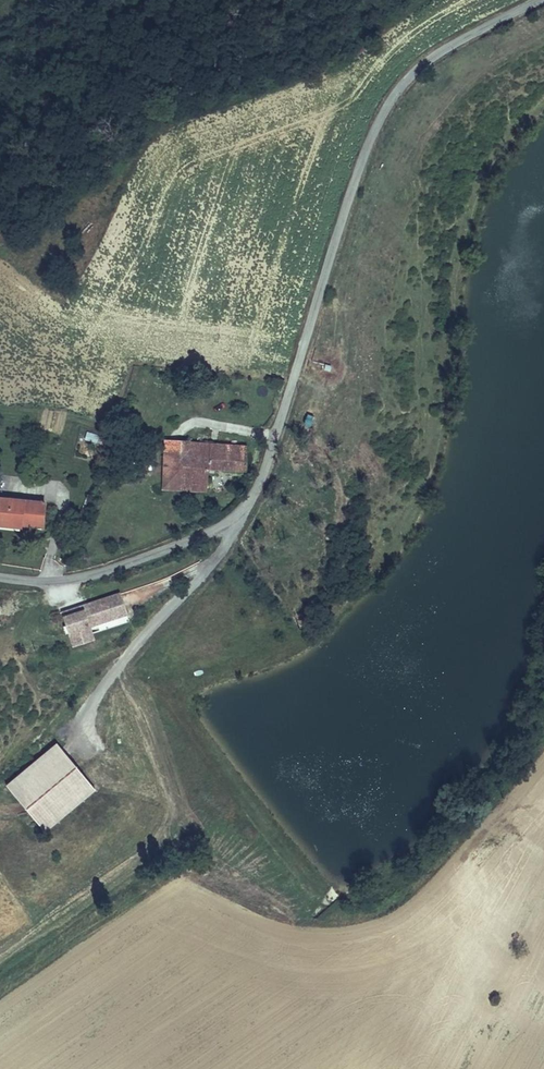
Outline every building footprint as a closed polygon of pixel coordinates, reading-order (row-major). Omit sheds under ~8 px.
[(86,431),(84,440),(97,442),(99,433),(86,431)] [(161,489),(182,490),(186,437),(164,435),(161,489)] [(204,441),(204,449),(196,448),(196,440),(186,437),(182,490),(207,492),(210,466),(247,469),(249,444),(204,441)] [(204,441),(196,440),(196,448),(204,449),(204,441)] [(21,520),(24,524),(45,526),(46,498),(0,492),(0,518),(21,520)] [(21,520),(0,518),(0,525),(23,528),(24,524),(21,520)] [(121,590),(109,594),(116,613),(128,609),(121,590)] [(109,594),(62,610),(67,624),(64,625),(66,632),(69,631),(92,623),(95,631),(130,619),(128,609),(116,613),(109,594)] [(92,623),(69,631),(74,643),(96,636),(95,631),(92,623)] [(97,787),(56,741),(8,784),(47,828),(97,787)] [(194,840),(182,847),(186,853),(197,845),(194,840)] [(197,845),(186,853),(189,858),(201,850),(197,845)] [(201,850),(189,858),(192,862),(204,855),(201,850)]
